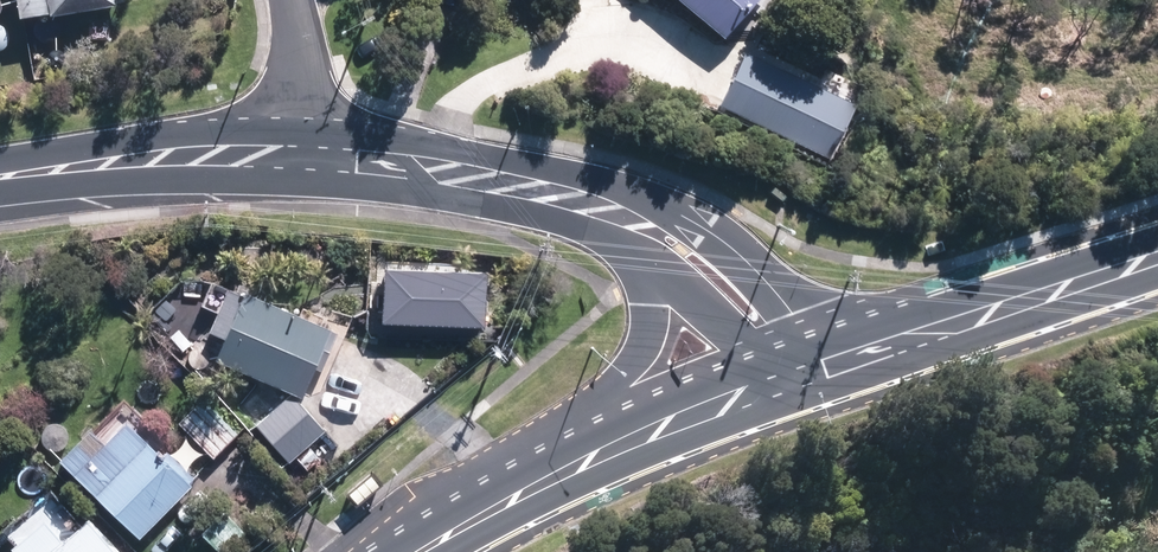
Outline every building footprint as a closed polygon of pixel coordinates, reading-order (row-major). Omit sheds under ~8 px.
[(17,23),(128,5),(128,0),(13,0),(17,23)] [(721,40),(756,0),(676,0),(721,40)] [(332,329),(222,290),(206,336),(221,341),(212,367),(301,398),(311,369),(317,371),(332,329)] [(324,429),(287,394),(255,428),(292,463),(324,429)] [(238,435),(199,398),(176,423),(215,460),(238,435)] [(150,450),(134,434),(142,426),(122,407),(94,437),(85,429),(56,459),(139,540),(197,480),(158,442),(150,450)] [(244,534),(221,511),(205,528),(227,550),(244,534)] [(60,541),(44,522),(39,526),(31,517),(13,532),(20,541),(10,549),(12,551),(117,551),(89,517),(60,541)]
